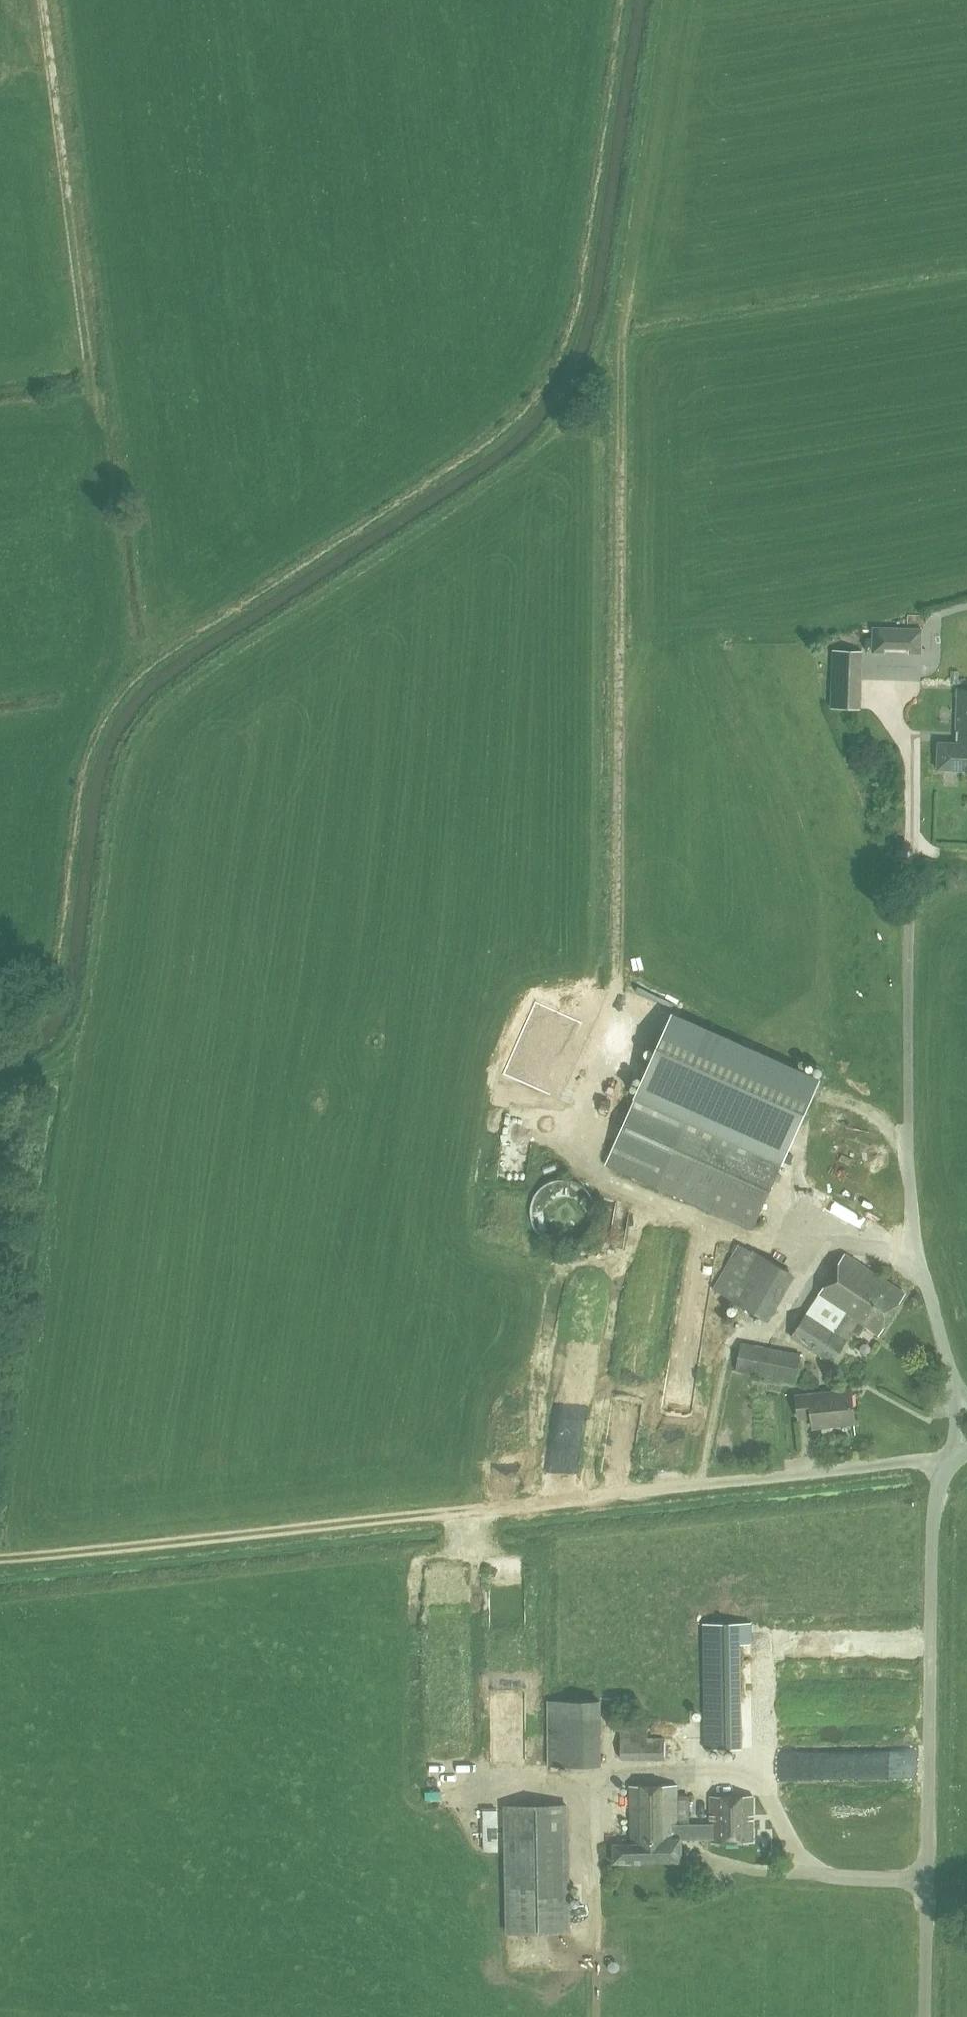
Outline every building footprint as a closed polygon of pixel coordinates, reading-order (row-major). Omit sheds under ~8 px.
[(831,707),(862,708),(864,651),(833,650),(831,707)] [(966,769),(966,691),(957,691),(956,731),(957,731),(956,742),(940,742),(938,768),(966,769)] [(854,1151),(800,1123),(819,1081),(670,1016),(606,1163),(755,1227),(777,1177),(830,1201),(854,1151)] [(505,1177),(530,1179),(531,1159),(506,1157),(505,1177)] [(532,1202),(532,1205),(531,1208),(531,1211),(531,1213),(531,1216),(532,1219),(533,1222),(534,1224),(535,1227),(537,1229),(538,1232),(540,1234),(542,1236),(544,1238),(547,1239),(549,1241),(552,1242),(554,1243),(557,1243),(560,1244),(563,1244),(565,1244),(568,1244),(571,1243),(574,1243),(576,1242),(579,1240),(581,1239),(584,1237),(586,1236),(588,1234),(590,1231),(591,1229),(593,1227),(594,1224),(595,1221),(596,1219),(596,1216),(597,1213),(597,1210),(596,1208),(596,1205),(595,1202),(594,1199),(593,1197),(592,1194),(590,1192),(588,1189),(586,1187),(584,1185),(582,1184),(579,1182),(576,1181),(574,1180),(571,1179),(568,1179),(565,1179),(562,1179),(559,1179),(557,1179),(554,1180),(551,1181),(548,1182),(546,1184),(544,1186),(541,1188),(539,1190),(538,1192),(536,1194),(535,1197),(533,1199),(532,1202)] [(730,1298),(768,1321),(795,1274),(756,1252),(753,1249),(752,1251),(739,1243),(713,1288),(730,1298)] [(790,1336),(831,1363),(859,1321),(878,1333),(904,1293),(844,1254),(818,1295),(845,1312),(835,1330),(807,1310),(790,1336)] [(737,1369),(794,1379),(798,1352),(742,1342),(737,1369)] [(812,1416),(813,1427),(855,1422),(852,1390),(797,1396),(799,1417),(812,1416)] [(702,1622),(704,1748),(753,1748),(751,1623),(702,1622)] [(497,1675),(496,1685),(529,1687),(529,1676),(497,1675)] [(547,1700),(548,1765),(601,1765),(600,1700),(547,1700)] [(619,1737),(620,1758),(665,1759),(665,1738),(648,1738),(648,1721),(622,1719),(622,1737),(619,1737)] [(613,1844),(613,1861),(681,1860),(680,1837),(711,1837),(710,1824),(677,1824),(677,1785),(629,1785),(629,1844),(613,1844)] [(710,1824),(711,1837),(711,1840),(752,1840),(752,1796),(710,1796),(710,1824)] [(568,1802),(508,1802),(509,1928),(568,1927),(568,1802)] [(484,1809),(484,1850),(498,1850),(498,1809),(484,1809)]
